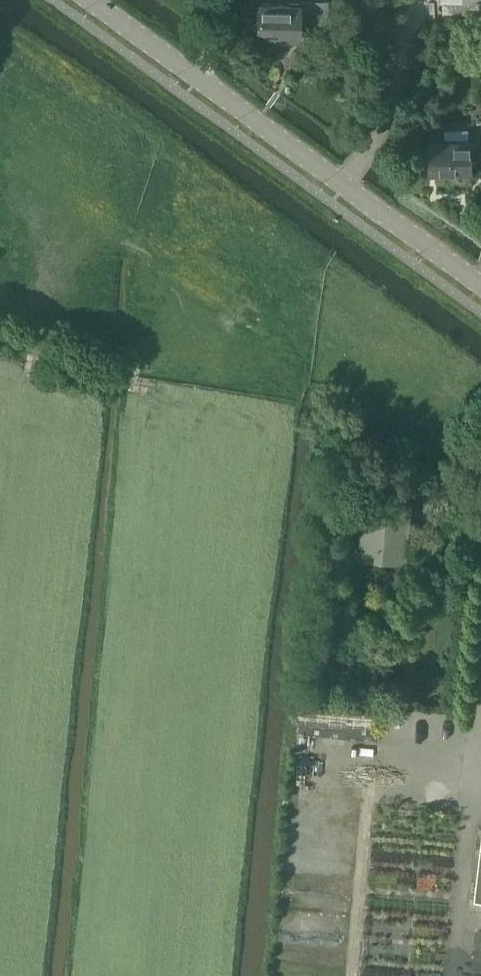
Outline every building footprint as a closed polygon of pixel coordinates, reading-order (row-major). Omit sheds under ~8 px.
[(259,39),(300,39),(300,25),(329,25),(329,1),(299,1),(299,5),(259,5),(259,39)] [(421,124),(421,134),(437,133),(436,124),(421,124)] [(427,143),(428,176),(471,174),(470,142),(427,143)] [(362,553),(402,557),(407,505),(367,501),(362,553)] [(294,706),(292,725),(377,731),(378,713),(294,706)]
